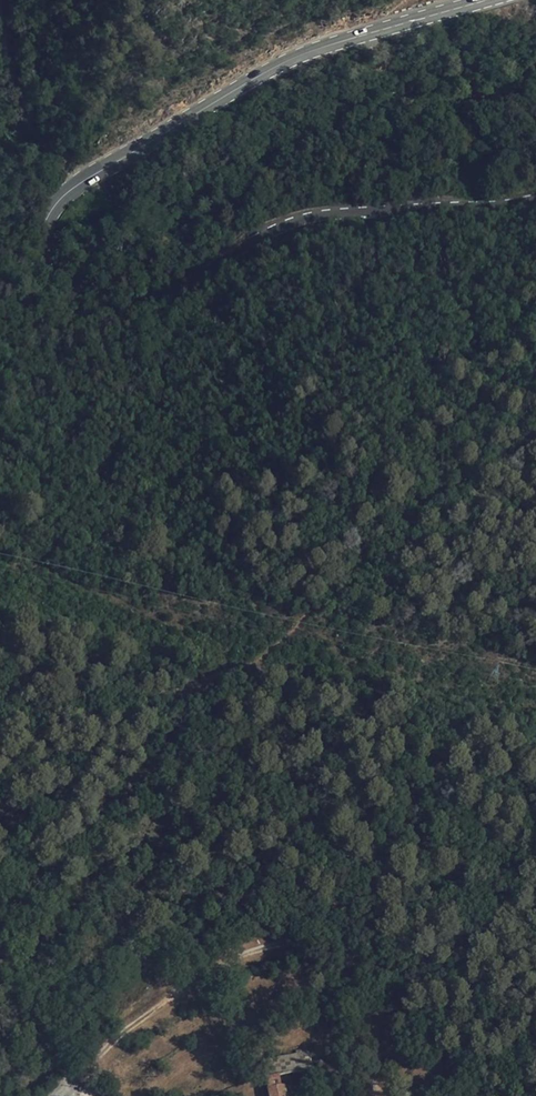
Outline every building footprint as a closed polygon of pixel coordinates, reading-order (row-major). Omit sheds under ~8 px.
[(313,1070),(310,1052),(261,1059),(269,1095),(286,1095),(284,1085),(280,1085),(278,1076),(313,1070)] [(324,1079),(322,1070),(314,1073),(317,1082),(324,1079)]
